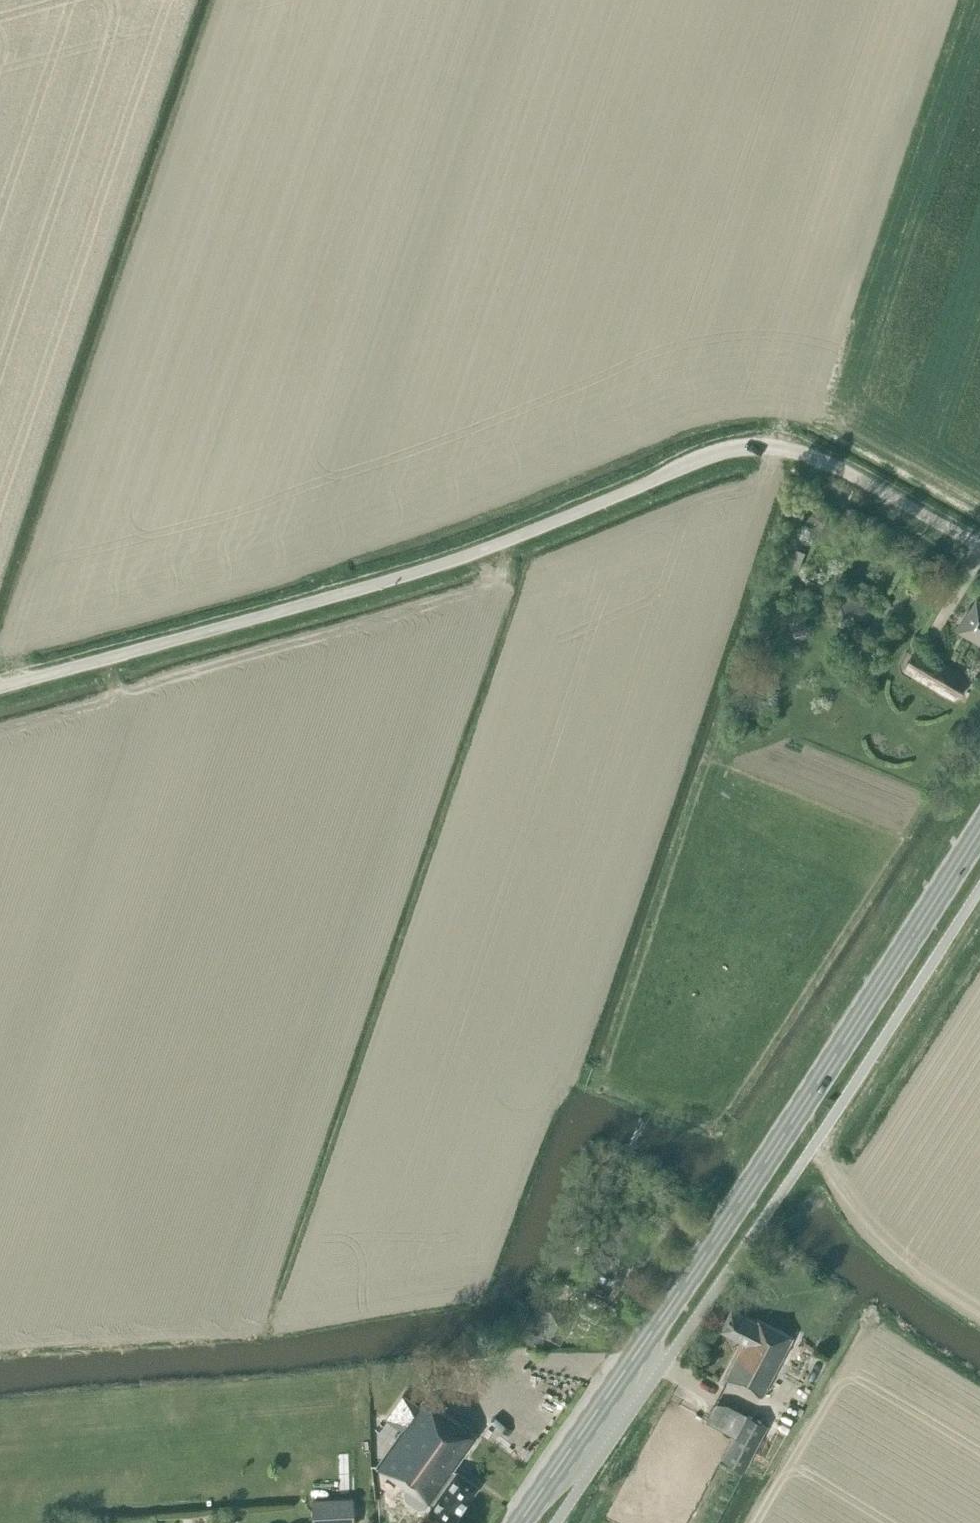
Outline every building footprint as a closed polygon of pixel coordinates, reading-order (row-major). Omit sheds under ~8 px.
[(976,596),(968,610),(965,608),(954,629),(979,643),(979,599),(976,596)] [(795,637),(809,631),(802,611),(787,617),(795,637)] [(955,697),(967,677),(915,647),(903,667),(955,697)] [(755,1320),(731,1308),(719,1329),(744,1341),(725,1376),(761,1394),(792,1336),(756,1318),(755,1320)] [(478,1485),(453,1467),(476,1434),(423,1397),(376,1466),(418,1495),(418,1500),(423,1503),(428,1502),(432,1504),(429,1507),(446,1520),(450,1522),(451,1522),(478,1485)] [(728,1402),(716,1425),(734,1434),(743,1416),(745,1412),(728,1402)] [(744,1469),(768,1424),(745,1412),(743,1416),(734,1434),(721,1457),(744,1469)] [(313,1497),(314,1522),(354,1522),(353,1495),(313,1497)]
